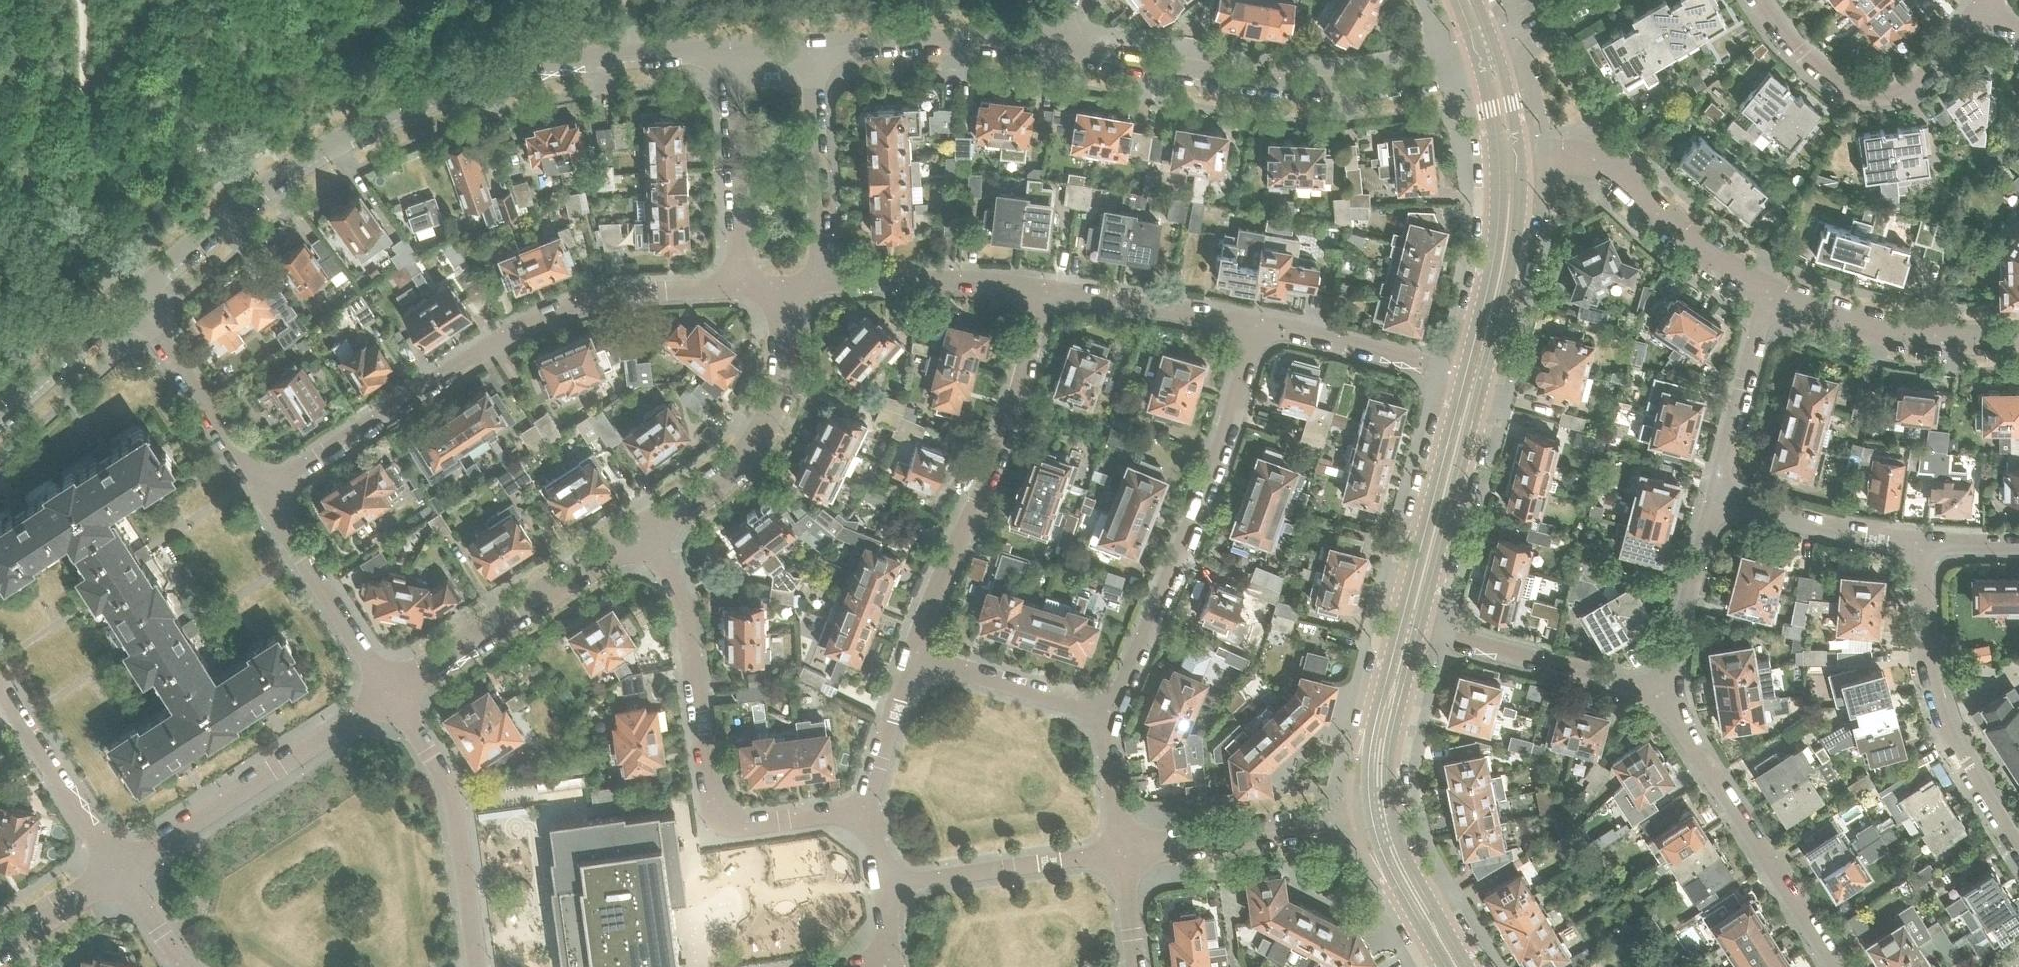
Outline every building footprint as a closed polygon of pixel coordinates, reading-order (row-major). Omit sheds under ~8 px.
[(1018,3),(1018,8),(1018,12),(1024,12),(1029,11),(1030,10),(1031,9),(1031,8),(1032,7),(1036,3),(1038,3),(1040,3),(1041,1),(1042,0),(1016,0),(1018,3)] [(1186,1),(1187,2),(1189,0),(1145,0),(1139,4),(1151,19),(1152,19),(1159,14),(1163,19),(1186,1)] [(1244,0),(1218,0),(1215,14),(1221,16),(1219,25),(1239,28),(1244,0)] [(1270,0),(1244,0),(1239,28),(1238,29),(1244,30),(1244,31),(1246,34),(1256,36),(1259,33),(1259,32),(1265,33),(1270,0)] [(1295,0),(1270,0),(1265,33),(1284,36),(1286,27),(1292,27),(1295,0)] [(1337,5),(1336,6),(1330,2),(1331,1),(1330,0),(1328,0),(1315,21),(1324,26),(1345,41),(1350,37),(1357,41),(1358,41),(1367,27),(1368,25),(1337,5)] [(1382,3),(1377,0),(1332,0),(1331,1),(1330,2),(1336,6),(1337,5),(1368,25),(1372,24),(1383,7),(1382,3)] [(1720,6),(1716,0),(1681,0),(1676,3),(1698,40),(1725,24),(1716,8),(1720,6)] [(1846,7),(1853,0),(1834,0),(1843,9),(1846,7)] [(1892,0),(1853,0),(1846,7),(1863,27),(1892,0)] [(1903,6),(1910,0),(1892,0),(1863,27),(1878,43),(1890,33),(1894,37),(1901,30),(1906,35),(1919,24),(1903,6)] [(1930,0),(1916,0),(1928,14),(1936,6),(1930,0)] [(1698,40),(1676,3),(1669,7),(1666,1),(1650,10),(1674,54),(1698,40)] [(1674,54),(1650,10),(1634,19),(1637,26),(1631,29),(1652,66),(1674,54)] [(1652,66),(1631,29),(1624,33),(1623,31),(1621,32),(1622,33),(1607,42),(1620,64),(1615,67),(1625,83),(1641,73),(1649,86),(1660,79),(1652,66)] [(1712,52),(1705,40),(1700,43),(1706,55),(1712,52)] [(1753,141),(1761,132),(1793,93),(1787,89),(1789,86),(1788,85),(1787,86),(1769,72),(1766,69),(1754,84),(1757,87),(1742,106),(1758,119),(1748,131),(1734,119),(1726,129),(1748,148),(1748,147),(1753,141)] [(1700,72),(1689,78),(1697,92),(1708,86),(1700,72)] [(1996,108),(1995,103),(1994,99),(1993,96),(1991,94),(1988,93),(1986,91),(1988,90),(1987,89),(1989,87),(1990,75),(1978,74),(1959,87),(1962,90),(1955,95),(1956,96),(1946,103),(1971,139),(1983,140),(1984,127),(1981,124),(1983,123),(1982,122),(1984,121),(1986,123),(1989,121),(1992,118),(1994,113),(1996,108)] [(1805,138),(1823,116),(1802,98),(1803,97),(1801,95),(1799,98),(1793,93),(1761,132),(1770,139),(1774,135),(1792,149),(1803,136),(1805,138)] [(1003,142),(1007,98),(994,96),(994,100),(982,99),(981,110),(978,109),(976,124),(979,125),(977,139),(1003,142)] [(1031,130),(1033,115),(1030,115),(1031,104),(1019,103),(1020,99),(1007,98),(1003,142),(1019,143),(1027,144),(1028,130),(1031,130)] [(922,134),(920,108),(903,108),(903,111),(896,112),(896,109),(877,109),(877,112),(868,113),(870,136),(910,135),(912,134),(922,134)] [(952,131),(953,110),(940,110),(939,130),(952,131)] [(1952,121),(1945,110),(1937,115),(1944,126),(1952,121)] [(684,144),(683,121),(672,121),(672,118),(660,119),(660,111),(643,112),(643,125),(647,124),(648,146),(684,144)] [(1100,154),(1105,115),(1103,115),(1101,112),(1095,111),(1092,113),(1079,111),(1079,112),(1075,136),(1073,153),(1083,154),(1084,151),(1100,154)] [(1129,145),(1131,130),(1129,130),(1131,119),(1118,117),(1116,114),(1110,113),(1107,115),(1105,115),(1100,154),(1125,157),(1127,144),(1129,145)] [(584,145),(581,130),(578,131),(576,120),(565,122),(564,118),(551,121),(560,163),(584,158),(581,145),(584,145)] [(560,163),(551,121),(539,124),(540,127),(528,130),(530,140),(527,141),(530,156),(532,155),(535,168),(560,163)] [(630,148),(628,122),(615,123),(617,149),(630,148)] [(1198,167),(1203,131),(1192,129),(1190,127),(1184,126),(1181,128),(1178,127),(1176,138),(1167,136),(1166,140),(1163,161),(1162,162),(1187,166),(1186,170),(1196,172),(1197,167),(1198,167)] [(1927,172),(1924,153),(1932,152),(1928,126),(1901,130),(1900,128),(1898,128),(1899,131),(1891,132),(1898,176),(1899,186),(1900,193),(1908,193),(1907,184),(1913,184),(1911,174),(1927,172)] [(1898,176),(1891,132),(1884,133),(1883,130),(1881,130),(1881,132),(1865,134),(1869,162),(1864,162),(1867,180),(1898,176)] [(1222,171),(1227,135),(1225,135),(1223,132),(1217,131),(1214,133),(1203,131),(1198,167),(1197,167),(1196,172),(1191,200),(1204,202),(1207,184),(1209,183),(1210,175),(1209,173),(1209,169),(1222,171)] [(1431,149),(1434,146),(1433,140),(1431,138),(1430,134),(1386,138),(1386,141),(1378,142),(1380,157),(1372,158),(1372,165),(1377,165),(1377,169),(1386,169),(1386,164),(1395,163),(1432,160),(1431,149)] [(911,160),(910,135),(870,136),(870,148),(869,150),(869,157),(871,159),(871,161),(911,160)] [(975,155),(975,142),(972,141),(972,136),(956,136),(955,159),(971,160),(971,155),(975,155)] [(1163,161),(1166,140),(1152,138),(1148,159),(1161,161),(1163,161)] [(1732,166),(1700,140),(1696,145),(1693,143),(1691,146),(1692,147),(1683,158),(1688,161),(1687,162),(1687,165),(1688,168),(1690,171),(1693,172),(1697,173),(1700,172),(1703,174),(1700,179),(1713,190),(1732,166)] [(1296,183),(1297,144),(1295,144),(1292,141),(1286,141),(1284,143),(1271,143),(1271,154),(1268,154),(1268,168),(1270,168),(1270,188),(1283,189),(1283,182),(1296,183)] [(1333,182),(1333,156),(1323,155),(1323,145),(1310,144),(1308,142),(1302,141),(1299,144),(1297,144),(1296,183),(1296,187),(1322,188),(1323,181),(1333,182)] [(1766,151),(1753,141),(1748,147),(1761,158),(1766,151)] [(472,143),(446,152),(466,209),(492,199),(472,143)] [(685,169),(684,144),(648,146),(649,172),(685,169)] [(1358,167),(1356,144),(1344,144),(1346,168),(1358,167)] [(1747,161),(1753,153),(1748,148),(1741,156),(1747,161)] [(616,187),(614,165),(612,165),(611,151),(600,152),(602,166),(600,166),(600,168),(598,168),(598,171),(597,171),(598,189),(616,187)] [(2008,160),(2003,151),(1998,151),(1997,164),(2008,160)] [(911,160),(871,161),(869,161),(870,187),(872,187),(912,185),(911,160)] [(1437,180),(1436,174),(1433,172),(1432,160),(1395,163),(1396,175),(1400,175),(1401,189),(1435,186),(1435,183),(1437,180)] [(1764,161),(1757,169),(1764,174),(1770,166),(1764,161)] [(1765,192),(1732,166),(1713,190),(1727,201),(1731,197),(1751,213),(1761,202),(1762,203),(1764,200),(1760,198),(1765,192)] [(686,195),(688,195),(687,169),(685,169),(649,172),(650,197),(686,195)] [(1147,173),(1143,194),(1148,195),(1156,196),(1160,175),(1147,173)] [(981,196),(981,174),(970,174),(970,196),(981,196)] [(1070,175),(1068,182),(1080,184),(1085,184),(1085,181),(1083,176),(1070,175)] [(1021,239),(1029,178),(1008,176),(1008,187),(1016,187),(1015,193),(997,191),(995,209),(986,209),(985,224),(996,226),(995,236),(1021,239)] [(1043,186),(1043,180),(1029,178),(1021,239),(1047,243),(1054,187),(1043,186)] [(534,202),(528,180),(513,184),(520,206),(534,202)] [(1077,207),(1080,184),(1068,182),(1067,182),(1064,205),(1077,207)] [(1093,185),(1085,184),(1080,184),(1077,207),(1089,209),(1093,185)] [(914,211),(912,185),(872,187),(872,189),(871,191),(871,198),(873,201),(873,212),(914,211)] [(1126,256),(1137,193),(1125,191),(1122,213),(1107,210),(1104,227),(1090,225),(1087,245),(1101,248),(1100,252),(1126,256)] [(520,216),(515,203),(511,192),(497,197),(506,221),(520,216)] [(584,213),(580,192),(565,195),(569,216),(584,213)] [(1371,206),(1371,192),(1348,192),(1349,197),(1350,206),(1369,206),(1371,206)] [(1144,220),(1148,195),(1143,194),(1137,193),(1126,256),(1152,260),(1159,222),(1144,220)] [(370,208),(360,195),(344,206),(340,205),(335,207),(332,210),(331,215),(344,234),(343,235),(362,262),(392,241),(378,220),(378,219),(370,208)] [(687,220),(686,195),(650,197),(650,198),(637,199),(638,219),(651,218),(651,221),(687,220)] [(1906,213),(1909,195),(1900,195),(1899,212),(1906,213)] [(1184,221),(1188,200),(1172,197),(1168,218),(1184,221)] [(1352,218),(1350,206),(1349,197),(1334,198),(1336,222),(1352,224),(1352,218)] [(1795,213),(1800,203),(1793,197),(1780,212),(1786,217),(1791,211),(1795,213)] [(443,220),(435,198),(406,208),(414,230),(443,220)] [(1944,224),(1947,200),(1932,198),(1928,220),(1944,224)] [(1201,232),(1206,203),(1194,201),(1189,230),(1201,232)] [(947,202),(946,214),(959,215),(960,207),(954,202),(947,202)] [(1872,223),(1877,205),(1868,203),(1863,220),(1872,223)] [(1909,260),(1910,258),(1908,257),(1911,249),(1881,241),(1891,208),(1877,205),(1872,223),(1868,237),(1869,237),(1860,269),(1876,274),(1878,269),(1903,276),(1908,260),(1909,260)] [(1369,218),(1369,206),(1350,206),(1352,218),(1369,218)] [(915,226),(914,211),(873,212),(874,235),(885,235),(885,238),(900,237),(900,234),(910,234),(910,226),(915,226)] [(1926,243),(1933,222),(1921,219),(1916,240),(1926,243)] [(688,244),(687,220),(651,221),(652,245),(663,245),(663,248),(678,248),(678,244),(688,244)] [(1445,243),(1447,236),(1445,233),(1446,230),(1411,222),(1407,236),(1403,235),(1400,245),(1439,255),(1442,244),(1445,243)] [(625,247),(620,223),(612,223),(600,223),(606,251),(625,247)] [(1860,269),(1869,237),(1868,237),(1826,225),(1818,251),(1844,258),(1842,263),(1860,269)] [(574,259),(569,246),(576,243),(569,226),(558,230),(559,235),(541,242),(554,274),(558,273),(559,275),(572,270),(570,263),(567,264),(567,262),(574,259)] [(1256,288),(1265,234),(1265,232),(1240,228),(1239,235),(1225,233),(1221,253),(1217,252),(1215,265),(1220,266),(1218,280),(1228,282),(1228,283),(1237,284),(1236,288),(1249,291),(1250,287),(1256,288)] [(2005,249),(2018,251),(2018,228),(2005,249)] [(1363,245),(1365,235),(1349,231),(1346,241),(1363,245)] [(1317,270),(1318,261),(1297,258),(1300,240),(1265,234),(1256,288),(1267,289),(1266,293),(1281,296),(1282,292),(1285,293),(1286,289),(1308,293),(1309,287),(1313,288),(1314,283),(1315,284),(1320,281),(1321,275),(1318,270),(1317,270)] [(419,256),(405,236),(393,245),(398,252),(392,256),(400,267),(419,256)] [(327,274),(340,264),(322,237),(312,244),(324,260),(320,263),(305,242),(292,252),(289,252),(282,257),(281,259),(279,261),(296,285),(302,294),(328,275),(327,274)] [(464,255),(458,246),(453,237),(442,244),(456,265),(466,258),(464,255)] [(1620,259),(1612,243),(1609,237),(1602,240),(1598,238),(1593,240),(1592,245),(1588,247),(1605,280),(1615,275),(1633,279),(1637,266),(1620,259)] [(476,248),(470,238),(458,246),(464,255),(476,248)] [(533,282),(520,250),(516,240),(494,249),(507,285),(515,282),(516,284),(514,285),(516,292),(529,286),(529,284),(533,282)] [(554,274),(541,242),(520,250),(533,282),(542,279),(543,282),(553,278),(552,275),(554,274)] [(1436,266),(1439,255),(1400,245),(1393,243),(1390,254),(1392,255),(1389,269),(1433,280),(1434,277),(1436,275),(1438,269),(1436,266)] [(1605,280),(1588,247),(1585,248),(1581,246),(1576,248),(1575,253),(1568,256),(1578,279),(1572,296),(1597,304),(1600,296),(1610,292),(1604,280),(1605,280)] [(2005,249),(2004,250),(2004,277),(2000,277),(2001,304),(2018,303),(2018,251),(2005,249)] [(405,266),(392,275),(400,287),(414,278),(412,276),(405,266)] [(1434,286),(1432,283),(1433,280),(1389,269),(1385,282),(1383,281),(1380,293),(1426,305),(1429,294),(1432,292),(1434,286)] [(414,278),(422,291),(431,285),(421,270),(412,276),(414,278)] [(259,326),(274,315),(269,308),(270,307),(254,284),(238,295),(238,296),(226,304),(224,301),(200,319),(202,321),(199,323),(207,335),(210,332),(211,335),(216,331),(224,342),(225,341),(231,351),(245,341),(237,330),(254,319),(259,326)] [(471,317),(458,299),(459,294),(455,289),(452,289),(448,284),(436,292),(431,285),(422,291),(427,298),(449,331),(456,326),(457,328),(461,327),(467,323),(469,320),(468,318),(471,317)] [(1646,298),(1654,287),(1644,285),(1638,310),(1642,311),(1646,298)] [(1423,316),(1426,305),(1380,293),(1372,290),(1371,295),(1379,297),(1374,318),(1420,330),(1421,327),(1423,325),(1425,319),(1423,316)] [(378,318),(362,293),(348,302),(364,327),(378,318)] [(303,323),(283,294),(273,301),(290,324),(276,334),(285,347),(309,330),(303,323)] [(1675,347),(1699,312),(1677,297),(1675,301),(1672,300),(1668,307),(1670,310),(1654,333),(1675,347)] [(449,331),(427,298),(405,312),(408,316),(407,319),(411,325),(415,327),(427,345),(429,344),(430,345),(434,345),(440,341),(442,338),(441,336),(449,331)] [(1606,324),(1610,311),(1581,303),(1578,316),(1606,324)] [(1703,354),(1713,338),(1716,339),(1720,333),(1719,330),(1721,326),(1699,312),(1675,347),(1683,352),(1688,351),(1700,359),(1703,354)] [(895,337),(879,323),(877,325),(866,315),(858,323),(854,324),(850,328),(850,333),(849,334),(876,358),(885,365),(885,364),(902,344),(895,338),(895,337)] [(695,364),(719,332),(705,322),(703,325),(699,322),(691,332),(679,323),(663,344),(675,354),(678,351),(695,364)] [(985,351),(989,334),(950,324),(941,357),(974,366),(979,350),(985,351)] [(726,360),(734,349),(730,346),(732,343),(719,332),(695,364),(708,375),(702,382),(701,381),(693,391),(708,403),(715,395),(717,396),(727,383),(727,382),(737,369),(726,360)] [(613,363),(621,360),(619,337),(596,347),(591,334),(564,345),(581,386),(594,381),(593,378),(608,372),(608,371),(615,368),(613,363)] [(876,358),(849,334),(848,335),(844,335),(840,339),(840,344),(832,352),(844,362),(841,365),(864,385),(883,364),(876,358)] [(1587,374),(1594,347),(1582,343),(1583,341),(1564,336),(1563,339),(1552,336),(1549,347),(1548,347),(1543,349),(1542,354),(1545,359),(1546,359),(1545,363),(1587,374)] [(311,345),(306,337),(298,342),(303,350),(311,345)] [(390,366),(375,343),(367,348),(365,346),(357,351),(348,338),(333,348),(340,359),(360,389),(365,385),(367,388),(382,379),(380,376),(385,372),(384,370),(390,366)] [(1111,379),(1117,360),(1106,356),(1109,345),(1091,339),(1089,347),(1074,342),(1073,346),(1069,348),(1067,354),(1069,358),(1065,368),(1098,379),(1107,382),(1121,387),(1124,388),(1127,378),(1128,375),(1122,373),(1119,381),(1111,379)] [(1641,367),(1648,342),(1635,339),(1629,363),(1641,367)] [(927,353),(929,344),(913,340),(912,350),(927,353)] [(581,386),(564,345),(538,356),(546,375),(541,377),(547,393),(550,392),(551,393),(553,396),(567,391),(568,392),(570,391),(581,386)] [(1677,361),(1683,352),(1675,347),(1669,356),(1677,361)] [(1133,360),(1132,362),(1142,366),(1139,373),(1149,376),(1157,379),(1196,390),(1200,378),(1203,379),(1207,364),(1201,363),(1201,364),(1165,353),(1164,357),(1150,353),(1147,364),(1133,360)] [(968,392),(974,366),(941,357),(930,354),(926,372),(936,375),(933,386),(938,387),(935,401),(937,401),(934,412),(953,416),(955,406),(958,407),(962,390),(968,392)] [(326,400),(302,365),(300,366),(295,359),(282,367),(286,373),(272,383),(275,387),(269,391),(280,408),(286,405),(296,420),(299,418),(305,427),(318,419),(315,414),(326,407),(323,402),(326,400)] [(654,383),(651,360),(637,362),(639,379),(639,384),(654,383)] [(1312,405),(1320,376),(1318,376),(1321,367),(1293,360),(1290,368),(1289,368),(1284,386),(1283,386),(1279,399),(1281,399),(1279,405),(1309,413),(1310,414),(1312,405)] [(1139,373),(1142,366),(1132,362),(1129,370),(1139,373)] [(1580,401),(1587,374),(1545,363),(1544,368),(1543,367),(1538,370),(1537,375),(1539,380),(1541,380),(1538,391),(1549,394),(1548,396),(1567,401),(1568,399),(1580,401)] [(1090,402),(1098,379),(1065,368),(1062,378),(1058,380),(1056,386),(1058,390),(1056,394),(1072,399),(1073,396),(1090,402)] [(1833,410),(1840,380),(1797,369),(1789,399),(1833,410)] [(1137,381),(1139,373),(1129,370),(1128,375),(1127,378),(1137,381)] [(1624,382),(1626,375),(1614,372),(1612,379),(1624,382)] [(1192,417),(1196,403),(1193,402),(1196,390),(1157,379),(1149,376),(1146,380),(1144,383),(1143,387),(1143,391),(1144,395),(1152,397),(1150,404),(1154,406),(1151,418),(1173,424),(1177,413),(1192,417)] [(1696,424),(1702,400),(1698,399),(1700,388),(1674,381),(1654,376),(1645,412),(1649,413),(1656,415),(1696,424)] [(629,391),(639,384),(639,379),(627,380),(629,391)] [(1348,416),(1356,384),(1343,381),(1335,412),(1348,416)] [(1119,395),(1121,387),(1107,382),(1104,390),(1119,395)] [(1404,417),(1406,411),(1404,408),(1405,405),(1391,401),(1393,391),(1373,386),(1367,410),(1365,409),(1363,420),(1398,430),(1401,419),(1404,417)] [(1934,421),(1938,391),(1898,386),(1896,401),(1892,401),(1891,403),(1889,416),(1934,421)] [(708,403),(693,391),(688,387),(680,396),(684,399),(683,401),(700,414),(708,403)] [(1865,419),(1872,390),(1860,387),(1852,416),(1865,419)] [(494,433),(515,420),(497,393),(491,397),(486,388),(465,402),(466,404),(486,435),(490,440),(489,441),(498,454),(501,459),(508,469),(517,463),(506,448),(504,449),(494,433)] [(2012,451),(2010,393),(2000,393),(1999,391),(1990,391),(1988,394),(1984,394),(1982,394),(1979,397),(1979,404),(1982,407),(1985,407),(1985,411),(1976,411),(1975,432),(2000,431),(2000,451),(2007,451),(2012,451)] [(2016,391),(2015,393),(2010,393),(2012,451),(2018,451),(2018,391),(2016,391)] [(907,405),(908,402),(886,395),(882,406),(904,413),(907,405)] [(1828,427),(1833,410),(1789,399),(1780,435),(1818,446),(1827,448),(1832,428),(1828,427)] [(689,434),(676,416),(680,413),(673,403),(669,406),(668,405),(667,406),(664,403),(644,417),(647,421),(626,436),(647,465),(649,463),(651,467),(663,459),(660,455),(675,444),(678,448),(690,439),(687,436),(689,434)] [(486,435),(466,404),(453,411),(454,413),(438,423),(458,455),(461,453),(454,443),(465,436),(469,442),(482,434),(484,436),(486,435)] [(916,407),(907,405),(904,413),(903,416),(916,423),(918,414),(915,413),(916,407)] [(1327,435),(1330,423),(1334,413),(1334,411),(1312,405),(1310,414),(1309,413),(1305,428),(1327,435)] [(895,430),(903,416),(904,413),(882,406),(875,420),(895,430)] [(612,426),(602,410),(601,408),(589,416),(601,433),(612,426)] [(1583,430),(1586,417),(1563,411),(1559,423),(1583,430)] [(562,434),(548,412),(534,420),(536,423),(549,442),(562,434)] [(858,436),(864,425),(844,415),(842,418),(829,412),(824,422),(820,423),(817,428),(819,433),(818,434),(858,453),(865,440),(858,436)] [(1345,427),(1348,417),(1334,413),(1330,423),(1345,427)] [(1694,432),(1696,424),(1656,415),(1649,413),(1646,422),(1642,420),(1638,436),(1650,440),(1650,441),(1664,444),(1661,461),(1681,465),(1685,450),(1689,451),(1694,432)] [(601,433),(589,416),(575,425),(581,434),(584,433),(589,441),(601,433)] [(921,438),(926,427),(916,423),(903,416),(895,430),(893,435),(908,443),(912,435),(921,438)] [(458,455),(438,423),(436,420),(415,434),(436,467),(447,460),(448,461),(458,455)] [(1395,441),(1398,430),(1363,420),(1359,432),(1362,433),(1359,446),(1392,455),(1392,452),(1395,450),(1397,444),(1395,441)] [(549,442),(536,423),(520,433),(533,453),(549,442)] [(1129,449),(1134,431),(1112,425),(1107,442),(1129,449)] [(1583,443),(1586,431),(1562,425),(1559,436),(1583,443)] [(1305,428),(1301,441),(1323,447),(1326,437),(1327,435),(1305,428)] [(164,483),(162,480),(174,472),(170,466),(171,466),(171,465),(172,462),(167,454),(163,454),(160,449),(160,450),(147,430),(146,431),(145,430),(144,431),(141,429),(133,434),(133,438),(133,439),(77,476),(77,475),(76,475),(73,473),(65,479),(65,482),(64,483),(65,484),(63,484),(94,533),(113,520),(107,511),(145,487),(147,490),(160,481),(162,485),(164,483)] [(1948,450),(1950,431),(1936,429),(1934,449),(1948,450)] [(1554,465),(1560,440),(1527,432),(1524,442),(1519,443),(1516,456),(1554,465)] [(843,474),(854,452),(857,454),(858,453),(818,434),(814,443),(809,445),(807,450),(808,454),(807,456),(843,474)] [(1817,488),(1828,448),(1827,448),(1818,446),(1780,435),(1771,466),(1788,470),(1786,480),(1817,488)] [(1958,450),(1959,439),(1951,438),(1950,449),(1958,450)] [(1628,453),(1630,442),(1618,439),(1616,450),(1628,453)] [(943,471),(947,462),(946,460),(948,454),(918,442),(909,465),(898,462),(893,473),(901,477),(934,490),(941,472),(943,471)] [(1861,456),(1864,446),(1853,443),(1850,454),(1861,456)] [(1391,467),(1393,461),(1391,458),(1392,455),(1359,446),(1349,444),(1345,458),(1353,459),(1350,470),(1385,480),(1388,469),(1391,467)] [(1890,451),(1864,446),(1861,456),(1860,463),(1874,465),(1869,500),(1897,504),(1899,488),(1903,489),(1905,478),(1900,477),(1903,458),(1888,456),(1890,451)] [(1300,490),(1306,474),(1297,471),(1297,469),(1281,464),(1285,453),(1267,447),(1263,457),(1260,456),(1251,482),(1288,496),(1296,498),(1307,502),(1310,493),(1300,490)] [(1909,447),(1907,463),(1919,465),(1921,450),(1921,448),(1909,447)] [(1073,484),(1079,466),(1070,463),(1052,457),(1053,454),(1038,448),(1036,452),(1032,454),(1030,460),(1032,463),(1029,474),(1062,485),(1062,484),(1082,492),(1083,487),(1073,484)] [(1919,465),(1918,470),(1919,470),(1934,471),(1933,476),(1931,476),(1929,505),(1935,505),(1935,513),(1971,515),(1973,479),(1967,478),(1968,472),(1949,471),(1950,453),(1947,452),(1947,451),(1933,450),(1933,451),(1921,450),(1919,465)] [(2012,451),(2007,451),(2007,470),(2004,470),(2005,500),(2018,500),(2018,451),(2012,451)] [(610,482),(600,468),(603,467),(594,453),(567,470),(591,506),(600,501),(603,495),(611,490),(607,484),(610,482)] [(482,470),(472,454),(461,461),(472,477),(482,470)] [(1860,463),(1861,456),(1850,454),(1847,466),(1858,470),(1860,463)] [(846,476),(843,474),(807,456),(807,457),(802,459),(800,464),(801,468),(796,478),(809,485),(808,488),(827,498),(834,485),(839,488),(846,476)] [(1556,491),(1562,467),(1554,465),(1516,456),(1510,479),(1548,489),(1556,491)] [(1156,505),(1166,480),(1159,477),(1164,466),(1143,458),(1138,469),(1127,465),(1117,489),(1156,505)] [(349,479),(347,481),(369,515),(403,493),(401,490),(407,486),(392,463),(386,467),(382,460),(369,468),(368,467),(358,474),(356,472),(348,477),(349,479)] [(521,486),(533,478),(521,460),(517,463),(508,469),(521,486)] [(1325,474),(1328,464),(1319,462),(1317,471),(1325,474)] [(521,486),(508,469),(498,476),(510,494),(521,486)] [(1103,472),(1095,469),(1092,479),(1093,479),(1100,481),(1103,472)] [(591,506),(567,470),(540,487),(550,501),(552,500),(562,513),(564,512),(568,518),(577,512),(583,511),(591,506)] [(1383,500),(1384,493),(1382,491),(1385,480),(1350,470),(1346,483),(1349,483),(1346,497),(1353,499),(1350,511),(1375,518),(1380,501),(1383,500)] [(427,496),(426,493),(413,472),(408,475),(415,487),(412,489),(419,501),(427,496)] [(1054,508),(1062,485),(1029,474),(1025,483),(1022,485),(1019,491),(1021,495),(1021,496),(1054,508)] [(1674,509),(1680,484),(1642,475),(1635,500),(1674,509)] [(1541,514),(1547,490),(1548,489),(1510,479),(1507,492),(1510,495),(1508,505),(1541,514)] [(369,515),(347,481),(344,482),(343,480),(335,486),(336,488),(325,495),(330,503),(322,509),(332,523),(340,518),(347,530),(369,515)] [(1606,491),(1608,482),(1598,480),(1596,489),(1606,491)] [(1280,520),(1288,496),(1251,482),(1242,505),(1242,507),(1280,520)] [(63,484),(62,485),(61,485),(60,485),(57,483),(49,489),(49,492),(49,493),(49,494),(27,508),(0,525),(0,575),(1,575),(2,575),(3,575),(6,581),(18,573),(21,576),(23,575),(20,571),(34,563),(32,560),(55,544),(69,535),(75,545),(94,533),(63,484)] [(1146,529),(1156,505),(1117,489),(1107,513),(1146,529)] [(440,491),(429,498),(440,513),(441,512),(450,506),(440,491)] [(1093,507),(1097,499),(1086,495),(1083,503),(1093,507)] [(1046,531),(1054,508),(1021,496),(1017,507),(1013,509),(1011,515),(1013,518),(1012,522),(1028,528),(1029,524),(1046,531)] [(1305,510),(1307,502),(1296,498),(1294,506),(1305,510)] [(1667,535),(1674,509),(1635,500),(1629,524),(1667,535)] [(489,525),(513,561),(521,556),(525,551),(527,549),(530,549),(532,547),(533,545),(533,543),(531,541),(529,539),(529,538),(531,537),(520,518),(519,519),(518,518),(522,515),(514,502),(486,520),(489,525)] [(1090,514),(1093,507),(1083,503),(1080,510),(1090,514)] [(801,527),(791,515),(787,519),(783,514),(780,517),(771,505),(763,512),(758,511),(754,515),(753,519),(752,520),(773,548),(801,527)] [(843,524),(847,519),(839,513),(835,517),(823,507),(815,518),(818,520),(835,536),(843,524)] [(1282,534),(1283,530),(1286,530),(1298,534),(1300,527),(1280,520),(1242,507),(1233,530),(1237,532),(1233,544),(1266,556),(1270,544),(1271,544),(1276,532),(1282,534)] [(1086,531),(1092,516),(1082,511),(1076,526),(1086,531)] [(1136,553),(1146,529),(1107,513),(1101,511),(1089,543),(1120,555),(1123,547),(1136,553)] [(452,529),(441,512),(429,520),(440,537),(452,529)] [(1070,513),(1066,524),(1075,527),(1079,516),(1070,513)] [(162,591),(163,588),(158,580),(155,581),(154,580),(153,580),(114,520),(113,520),(94,533),(75,545),(74,546),(88,567),(85,569),(86,571),(82,574),(82,575),(81,578),(86,586),(90,586),(90,587),(91,586),(93,589),(92,589),(92,590),(91,593),(96,601),(100,601),(100,602),(101,601),(102,603),(105,601),(119,622),(162,594),(162,593),(162,592),(162,591)] [(773,548),(752,520),(750,521),(745,521),(741,524),(740,528),(731,536),(740,547),(737,549),(750,565),(773,548)] [(1554,534),(1556,524),(1540,521),(1538,530),(1554,534)] [(1665,541),(1667,535),(1629,524),(1619,521),(1616,533),(1626,535),(1622,550),(1626,551),(1623,562),(1654,570),(1657,559),(1660,560),(1665,541)] [(513,561),(489,525),(477,533),(478,535),(469,541),(475,550),(473,551),(483,568),(486,566),(486,567),(487,570),(488,572),(490,573),(493,572),(495,571),(496,569),(499,567),(505,567),(513,561)] [(397,542),(388,528),(381,533),(389,546),(397,542)] [(1550,547),(1554,534),(1538,530),(1530,528),(1527,541),(1550,547)] [(389,546),(381,533),(373,538),(383,551),(389,546)] [(1365,568),(1366,562),(1365,559),(1366,555),(1360,554),(1364,540),(1340,534),(1337,547),(1334,546),(1331,559),(1328,558),(1325,570),(1359,580),(1362,570),(1365,568)] [(1526,571),(1533,546),(1499,537),(1497,548),(1492,549),(1489,561),(1526,571)] [(894,569),(898,559),(891,556),(892,554),(877,548),(876,550),(867,546),(857,571),(893,586),(899,571),(894,569)] [(1588,560),(1591,549),(1581,547),(1578,558),(1588,560)] [(1006,634),(1017,601),(1019,595),(1005,591),(1012,569),(1026,573),(1031,558),(1001,550),(996,564),(999,565),(993,587),(991,587),(983,614),(988,616),(984,627),(988,628),(988,629),(1002,634),(1002,633),(1006,634)] [(367,575),(389,560),(383,551),(361,564),(367,575)] [(1776,590),(1782,565),(1746,556),(1746,555),(1741,553),(1737,567),(1740,568),(1737,580),(1776,590)] [(1594,582),(1603,592),(1610,566),(1599,563),(1588,560),(1578,558),(1577,557),(1573,572),(1574,572),(1581,574),(1580,578),(1593,581),(1594,582)] [(1033,576),(1038,560),(1031,558),(1026,573),(1033,576)] [(1073,569),(1075,564),(1073,560),(1069,558),(1063,562),(1064,568),(1068,571),(1069,570),(1073,569)] [(1529,597),(1536,574),(1526,571),(1489,561),(1483,584),(1520,595),(1529,597)] [(1280,590),(1284,576),(1256,566),(1251,578),(1280,590)] [(1356,591),(1359,580),(1325,570),(1325,571),(1304,566),(1301,576),(1322,581),(1322,583),(1324,583),(1318,606),(1338,611),(1340,603),(1352,606),(1353,602),(1356,601),(1358,594),(1356,591)] [(816,583),(820,574),(811,570),(807,579),(816,583)] [(887,601),(893,586),(857,571),(847,597),(878,609),(881,601),(883,601),(883,600),(887,601)] [(1109,572),(1106,582),(1122,587),(1123,588),(1127,577),(1109,572)] [(1629,633),(1609,598),(1608,598),(1603,592),(1594,582),(1593,581),(1580,578),(1581,574),(1574,572),(1564,610),(1572,612),(1577,592),(1591,595),(1590,600),(1594,606),(1585,611),(1585,612),(1578,616),(1591,637),(1598,633),(1606,646),(1618,640),(1629,633)] [(794,589),(803,578),(774,574),(773,587),(794,589)] [(398,620),(406,581),(384,576),(383,582),(369,579),(366,595),(373,597),(372,599),(379,600),(377,611),(382,612),(381,616),(398,620)] [(1092,586),(1094,580),(1081,576),(1080,582),(1092,586)] [(1880,605),(1882,579),(1843,576),(1841,601),(1880,605)] [(407,577),(406,581),(398,620),(415,623),(416,619),(420,620),(422,610),(430,612),(430,610),(436,611),(459,597),(448,580),(432,590),(427,589),(428,583),(424,582),(424,581),(407,577)] [(1810,599),(1812,578),(1800,577),(1797,596),(1799,596),(1810,599)] [(1278,599),(1280,590),(1251,578),(1247,591),(1277,604),(1278,599)] [(1822,600),(1824,579),(1812,578),(1810,599),(1822,600)] [(1975,579),(1975,592),(1973,595),(1973,601),(1975,603),(1975,606),(2008,606),(2008,615),(2018,615),(2018,579),(1975,579)] [(1769,616),(1776,590),(1737,580),(1734,593),(1731,592),(1727,606),(1733,608),(1733,607),(1769,616)] [(1120,600),(1124,588),(1123,588),(1122,587),(1106,582),(1102,595),(1120,600)] [(1234,617),(1244,594),(1215,582),(1212,588),(1210,589),(1207,597),(1207,600),(1200,618),(1229,629),(1234,617)] [(1513,619),(1520,595),(1483,584),(1479,597),(1483,600),(1480,611),(1513,619)] [(1654,612),(1644,595),(1639,598),(1632,586),(1609,598),(1629,633),(1652,620),(1649,615),(1654,612)] [(795,603),(795,593),(794,589),(773,587),(771,600),(795,603)] [(1090,647),(1098,619),(1084,615),(1090,597),(1075,592),(1072,603),(1068,617),(1069,617),(1059,650),(1063,651),(1063,652),(1077,657),(1077,656),(1081,657),(1085,646),(1090,647)] [(878,609),(847,597),(838,593),(828,619),(873,636),(879,620),(876,619),(876,618),(875,617),(878,609)] [(211,668),(171,608),(172,607),(173,603),(168,595),(165,596),(164,595),(163,595),(162,594),(119,622),(133,643),(129,645),(130,647),(130,648),(130,649),(129,652),(144,675),(147,675),(148,676),(152,673),(153,675),(157,673),(170,694),(172,694),(191,681),(210,669),(211,668)] [(1059,650),(1069,617),(1068,617),(1072,603),(1047,596),(1043,609),(1031,647),(1047,652),(1049,647),(1059,650)] [(1565,607),(1567,599),(1556,596),(1554,603),(1557,605),(1565,607)] [(1809,607),(1810,599),(1799,596),(1798,606),(1809,607)] [(1298,617),(1301,606),(1278,599),(1277,604),(1275,610),(1298,617)] [(1841,601),(1822,600),(1810,599),(1809,607),(1808,613),(1820,614),(1820,610),(1840,612),(1838,629),(1878,632),(1880,605),(1841,601)] [(1031,647),(1043,609),(1017,601),(1006,634),(1017,637),(1015,642),(1031,647)] [(764,632),(764,604),(742,604),(742,608),(727,607),(727,618),(724,622),(724,627),(727,630),(727,632),(764,632)] [(632,637),(642,631),(630,612),(620,618),(613,607),(593,620),(617,658),(637,644),(632,637)] [(1292,632),(1296,618),(1297,618),(1298,617),(1275,610),(1270,626),(1292,632)] [(1229,629),(1223,644),(1243,652),(1254,625),(1234,617),(1229,629)] [(867,651),(873,636),(828,619),(819,643),(828,647),(858,659),(862,650),(863,651),(863,650),(867,651)] [(617,658),(593,620),(571,635),(595,672),(617,658)] [(1803,639),(1806,625),(1784,621),(1781,635),(1803,639)] [(764,648),(764,632),(727,632),(727,634),(724,637),(724,643),(727,646),(728,657),(742,657),(742,661),(771,661),(771,648),(764,648)] [(236,720),(292,684),(292,685),(293,685),(296,686),(304,681),(304,677),(305,677),(304,676),(306,675),(293,656),(294,655),(291,650),(292,647),(287,639),(284,639),(283,639),(282,639),(278,633),(266,641),(264,638),(262,639),(264,642),(251,651),(253,654),(216,679),(210,669),(191,681),(222,729),(223,728),(224,729),(227,730),(236,725),(235,722),(236,721),(236,720)] [(1990,657),(1988,644),(1967,647),(1970,661),(1990,657)] [(1193,711),(1205,682),(1201,680),(1212,655),(1189,645),(1179,670),(1175,669),(1171,679),(1166,676),(1164,679),(1158,693),(1157,696),(1193,711)] [(1756,672),(1752,645),(1712,652),(1716,677),(1756,672)] [(1232,664),(1237,653),(1224,647),(1219,657),(1222,659),(1232,664)] [(1827,664),(1827,649),(1803,649),(1803,650),(1804,664),(1827,664)] [(1327,716),(1335,684),(1323,680),(1329,655),(1308,650),(1306,655),(1303,654),(1298,670),(1304,672),(1300,685),(1284,700),(1295,711),(1299,707),(1315,722),(1319,718),(1320,714),(1327,716)] [(1872,651),(1837,650),(1837,665),(1872,665),(1872,651)] [(633,672),(626,662),(620,665),(628,676),(633,673),(633,672)] [(827,677),(804,666),(797,663),(799,677),(822,688),(827,677)] [(628,676),(620,665),(616,668),(622,678),(622,679),(628,676)] [(775,682),(773,670),(748,674),(750,686),(775,682)] [(1889,695),(1882,670),(1844,680),(1851,705),(1889,695)] [(646,690),(643,672),(633,673),(628,676),(622,679),(623,693),(646,690)] [(1760,697),(1756,672),(1716,677),(1720,704),(1760,697)] [(1495,708),(1500,685),(1461,674),(1461,676),(1458,679),(1456,684),(1458,688),(1455,697),(1495,708)] [(152,775),(208,739),(209,739),(212,740),(220,735),(220,732),(221,731),(220,730),(222,729),(191,681),(172,694),(178,703),(140,727),(138,724),(125,733),(123,729),(121,731),(123,734),(111,742),(114,748),(114,749),(112,752),(118,760),(121,760),(125,765),(138,784),(139,783),(140,784),(140,783),(144,785),(152,780),(151,776),(152,776),(152,775)] [(766,698),(764,685),(737,689),(739,702),(766,698)] [(575,698),(567,686),(559,691),(568,703),(575,698)] [(2013,688),(1975,713),(1984,728),(1987,726),(2018,775),(2018,697),(2013,688)] [(451,714),(450,720),(462,739),(502,711),(488,690),(451,714)] [(510,706),(523,698),(519,693),(507,701),(510,706)] [(1828,747),(1857,729),(1895,720),(1889,695),(1851,705),(1855,719),(1844,721),(1846,728),(1838,730),(1821,740),(1824,745),(1826,748),(1828,747)] [(1185,731),(1193,711),(1157,696),(1156,698),(1155,698),(1149,712),(1150,712),(1149,715),(1155,718),(1150,729),(1151,735),(1185,731)] [(1764,723),(1762,709),(1770,708),(1771,715),(1790,712),(1788,696),(1765,696),(1760,697),(1720,704),(1724,729),(1728,728),(1731,734),(1736,737),(1741,736),(1745,732),(1746,726),(1764,723)] [(1502,718),(1493,715),(1495,708),(1455,697),(1452,707),(1450,710),(1448,715),(1449,718),(1449,720),(1498,734),(1502,718)] [(514,712),(526,704),(523,698),(510,706),(514,712)] [(1315,722),(1299,707),(1295,711),(1284,700),(1275,709),(1274,708),(1262,720),(1261,722),(1253,729),(1278,756),(1315,722)] [(1576,745),(1586,707),(1576,704),(1571,707),(1562,705),(1559,716),(1554,714),(1546,743),(1562,747),(1563,741),(1576,745)] [(613,725),(615,740),(659,733),(659,728),(660,728),(657,713),(656,713),(656,709),(644,711),(644,706),(621,709),(623,723),(613,725)] [(1603,735),(1608,717),(1599,714),(1596,710),(1586,707),(1576,745),(1588,748),(1587,753),(1598,756),(1601,743),(1603,743),(1605,736),(1603,735)] [(502,711),(462,739),(478,763),(490,754),(495,761),(504,760),(505,760),(505,759),(510,751),(505,745),(522,734),(508,712),(506,709),(502,711)] [(1515,717),(1516,712),(1504,709),(1503,714),(1515,717)] [(1790,740),(1811,727),(1805,717),(1784,730),(1790,740)] [(776,776),(770,733),(769,718),(754,720),(757,742),(748,743),(747,739),(742,739),(746,768),(751,768),(753,780),(757,779),(757,780),(772,778),(772,777),(776,776)] [(1902,746),(1897,727),(1895,720),(1857,729),(1828,747),(1833,754),(1843,747),(1861,742),(1864,756),(1902,746)] [(1278,756),(1253,729),(1252,728),(1249,731),(1240,722),(1213,747),(1215,761),(1232,759),(1237,792),(1270,788),(1267,764),(1269,764),(1278,756)] [(804,775),(799,737),(798,734),(798,729),(770,733),(776,776),(777,778),(804,775)] [(1203,732),(1185,731),(1151,735),(1153,751),(1160,750),(1164,774),(1168,773),(1169,779),(1184,777),(1184,771),(1189,771),(1188,763),(1204,761),(1203,732)] [(663,757),(662,753),(663,753),(661,738),(660,738),(659,733),(615,740),(615,741),(610,741),(612,757),(619,756),(624,781),(642,778),(641,774),(657,772),(654,759),(663,757)] [(837,742),(830,735),(828,736),(827,733),(799,737),(804,775),(833,771),(832,764),(833,764),(832,761),(831,761),(830,751),(832,750),(837,742)] [(1531,754),(1534,743),(1534,741),(1512,735),(1508,748),(1531,754)] [(1490,776),(1486,754),(1493,753),(1491,744),(1476,739),(1475,741),(1451,746),(1453,760),(1447,761),(1447,763),(1446,766),(1447,772),(1449,774),(1451,784),(1490,776)] [(1664,757),(1659,749),(1653,748),(1648,740),(1632,750),(1631,749),(1625,753),(1626,754),(1613,762),(1626,782),(1631,779),(1664,757)] [(1540,768),(1546,743),(1542,742),(1541,745),(1534,743),(1531,754),(1540,768)] [(1832,758),(1826,748),(1824,745),(1815,752),(1822,764),(1819,766),(1820,767),(1828,761),(1828,760),(1832,758)] [(1806,775),(1802,769),(1810,764),(1801,750),(1793,754),(1792,752),(1781,759),(1776,752),(1756,764),(1761,772),(1758,774),(1773,797),(1806,775)] [(1652,801),(1649,796),(1651,794),(1652,796),(1659,791),(1658,790),(1674,779),(1669,772),(1670,766),(1664,757),(1631,779),(1626,782),(1642,807),(1643,807),(1652,801)] [(1591,780),(1603,764),(1597,760),(1585,777),(1591,780)] [(1837,774),(1828,761),(1820,767),(1828,780),(1837,774)] [(1596,793),(1612,770),(1603,764),(1591,780),(1586,787),(1596,793)] [(1856,798),(1876,785),(1868,772),(1855,781),(1854,779),(1848,782),(1849,785),(1848,785),(1856,798)] [(1820,797),(1806,775),(1773,797),(1787,818),(1820,797)] [(1495,799),(1490,776),(1451,784),(1449,784),(1451,795),(1450,798),(1451,804),(1454,806),(1454,808),(1495,799)] [(1912,812),(1942,793),(1940,790),(1940,787),(1937,781),(1934,780),(1931,776),(1901,795),(1898,791),(1891,796),(1900,810),(1907,806),(1912,812)] [(1186,786),(1188,799),(1208,796),(1206,783),(1186,786)] [(617,801),(615,787),(592,791),(594,804),(617,801)] [(1927,829),(1954,812),(1942,793),(1912,812),(1923,831),(1927,829)] [(1499,821),(1495,799),(1454,808),(1454,809),(1453,812),(1454,818),(1456,820),(1458,831),(1460,830),(1460,829),(1499,821)] [(37,817),(37,815),(36,813),(34,812),(30,812),(31,809),(7,804),(6,807),(0,805),(0,831),(38,840),(41,824),(36,823),(37,817)] [(1641,823),(1649,817),(1643,807),(1642,807),(1621,821),(1628,831),(1641,823)] [(1661,861),(1706,833),(1691,809),(1679,817),(1681,821),(1648,842),(1661,861)] [(582,819),(557,823),(551,823),(555,857),(552,858),(556,886),(552,887),(557,922),(563,966),(688,966),(687,956),(682,956),(680,941),(677,941),(672,902),(687,900),(680,848),(675,813),(660,815),(660,812),(626,817),(625,813),(582,819)] [(1955,834),(1965,828),(1962,824),(1962,821),(1959,815),(1956,814),(1954,812),(1927,829),(1923,831),(1934,848),(1941,843),(1945,850),(1959,840),(1955,834)] [(1660,826),(1653,815),(1649,817),(1641,823),(1647,834),(1660,826)] [(1894,824),(1895,823),(1891,816),(1879,824),(1883,831),(1890,826),(1894,824)] [(1504,846),(1501,831),(1510,829),(1509,819),(1499,821),(1460,829),(1460,830),(1462,840),(1461,843),(1462,849),(1465,851),(1466,859),(1472,858),(1481,856),(1480,850),(1496,847),(1504,846)] [(1845,847),(1837,834),(1842,831),(1834,819),(1812,834),(1818,844),(1808,851),(1822,873),(1856,852),(1862,848),(1856,838),(1850,842),(1851,844),(1845,847)] [(1875,840),(1882,835),(1881,833),(1876,826),(1869,831),(1875,840)] [(1897,837),(1890,826),(1883,831),(1881,833),(1882,835),(1887,842),(1887,843),(1897,837)] [(38,840),(0,831),(0,862),(18,866),(19,863),(23,863),(25,863),(27,862),(28,860),(29,855),(34,856),(38,840)] [(1682,878),(1722,851),(1714,839),(1711,841),(1706,833),(1661,861),(1656,864),(1662,873),(1673,864),(1682,878)] [(1887,842),(1882,835),(1875,840),(1880,847),(1887,842)] [(1712,885),(1731,872),(1726,864),(1729,862),(1722,851),(1682,878),(1700,906),(1718,894),(1712,885)] [(1870,874),(1856,852),(1822,873),(1837,895),(1870,874)] [(1926,882),(1938,874),(1930,863),(1909,877),(1916,888),(1926,882)] [(1974,903),(2002,885),(2000,882),(2000,879),(1997,874),(1994,873),(1991,868),(1960,889),(1964,895),(1947,906),(1954,917),(1974,903)] [(1532,895),(1520,874),(1486,894),(1487,895),(1487,899),(1490,904),(1493,905),(1498,914),(1532,895)] [(1281,935),(1298,903),(1288,898),(1286,899),(1282,875),(1249,880),(1255,919),(1279,934),(1281,935)] [(1916,890),(1909,879),(1899,885),(1906,896),(1916,890)] [(1544,914),(1534,899),(1556,886),(1553,881),(1532,895),(1498,914),(1496,915),(1502,924),(1501,927),(1504,932),(1507,934),(1508,935),(1544,914)] [(1932,891),(1926,882),(1916,888),(1922,897),(1932,891)] [(1635,894),(1630,885),(1617,892),(1623,901),(1635,894)] [(1986,922),(2014,904),(2002,885),(1974,903),(1986,922)] [(1725,943),(1765,918),(1758,906),(1755,908),(1749,900),(1723,917),(1714,904),(1705,910),(1704,909),(1686,921),(1689,926),(1707,915),(1725,943)] [(1342,926),(1298,903),(1281,935),(1279,934),(1275,942),(1268,955),(1284,964),(1287,956),(1295,960),(1292,966),(1317,966),(1330,943),(1332,944),(1342,926)] [(2018,924),(2018,908),(2016,907),(2014,904),(1986,922),(1966,935),(1952,944),(1954,948),(1957,952),(1967,946),(1965,942),(1971,939),(1980,953),(2006,936),(2004,934),(2018,924)] [(1216,916),(1202,918),(1202,916),(1197,916),(1196,911),(1181,913),(1181,918),(1177,919),(1177,920),(1171,920),(1173,940),(1173,942),(1172,942),(1174,957),(1175,957),(1175,959),(1209,954),(1227,952),(1226,943),(1208,946),(1207,940),(1219,938),(1216,916)] [(1522,955),(1556,935),(1544,914),(1508,935),(1509,936),(1509,940),(1512,945),(1515,946),(1520,956),(1522,955)] [(1664,932),(1653,915),(1641,923),(1653,940),(1664,932)] [(1917,945),(1912,937),(1922,931),(1912,917),(1871,943),(1870,942),(1866,945),(1874,958),(1876,956),(1883,966),(1917,945)] [(1575,922),(1572,918),(1566,922),(1569,926),(1575,922)] [(1775,940),(1769,931),(1772,929),(1765,918),(1725,943),(1738,962),(1733,966),(1731,962),(1723,966),(1735,966),(1775,940)] [(1930,936),(1942,929),(1938,922),(1926,930),(1930,936)] [(1373,958),(1356,929),(1350,933),(1348,929),(1342,926),(1332,944),(1330,943),(1317,966),(1358,966),(1373,958)] [(1924,955),(1938,946),(1950,965),(1960,958),(1957,952),(1954,948),(1952,944),(1949,939),(1942,929),(1930,936),(1917,945),(1883,966),(1931,966),(1924,955)] [(1952,944),(1966,935),(1963,930),(1949,939),(1952,944)] [(1556,935),(1522,955),(1527,963),(1527,966),(1547,966),(1568,955),(1556,935)] [(1268,955),(1275,942),(1264,937),(1258,950),(1268,955)] [(1791,958),(1784,947),(1781,948),(1775,940),(1735,966),(1778,966),(1791,958)] [(1594,956),(1589,947),(1570,958),(1575,966),(1576,966),(1594,956)] [(116,952),(104,950),(100,955),(98,954),(96,962),(85,960),(84,966),(112,966),(116,952)] [(131,961),(129,961),(127,955),(116,952),(112,966),(130,966),(131,961)] [(1227,952),(1209,954),(1175,959),(1176,961),(1175,962),(1176,966),(1229,966),(1227,952)] [(1791,958),(1778,966),(1797,966),(1791,958)]
